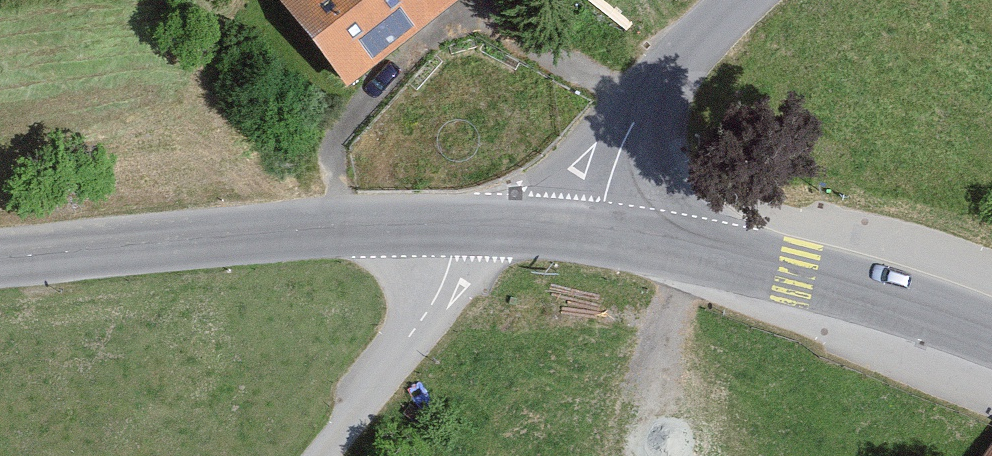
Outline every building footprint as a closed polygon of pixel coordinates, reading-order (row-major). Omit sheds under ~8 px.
[(299,8),(373,94),(484,0),(308,0),(299,8)]
